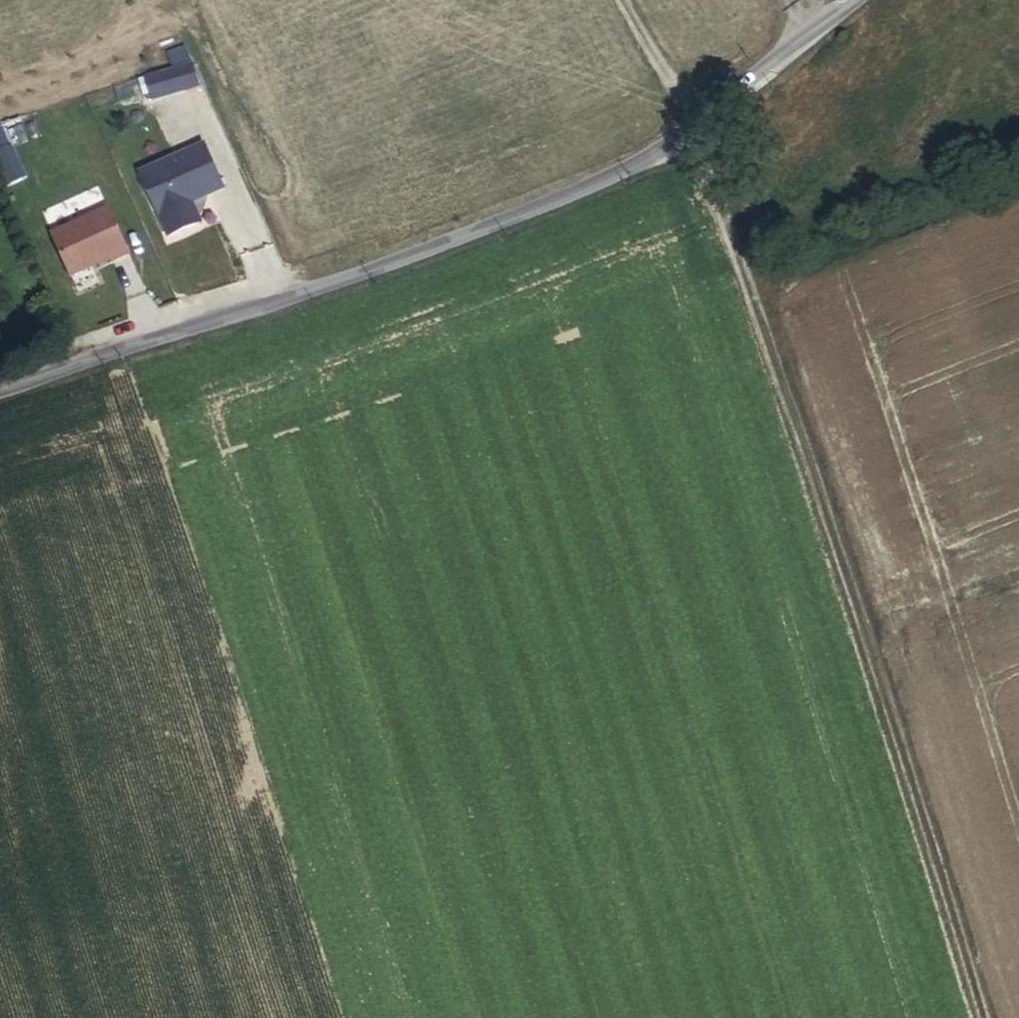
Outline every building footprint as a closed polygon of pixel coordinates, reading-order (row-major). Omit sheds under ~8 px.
[(146,94),(191,81),(185,58),(139,72),(146,94)] [(185,195),(217,181),(197,138),(133,167),(162,230),(189,218),(182,201),(185,195)] [(194,215),(185,195),(182,201),(189,218),(194,215)] [(123,244),(105,201),(49,227),(67,266),(107,248),(109,251),(123,244)]
